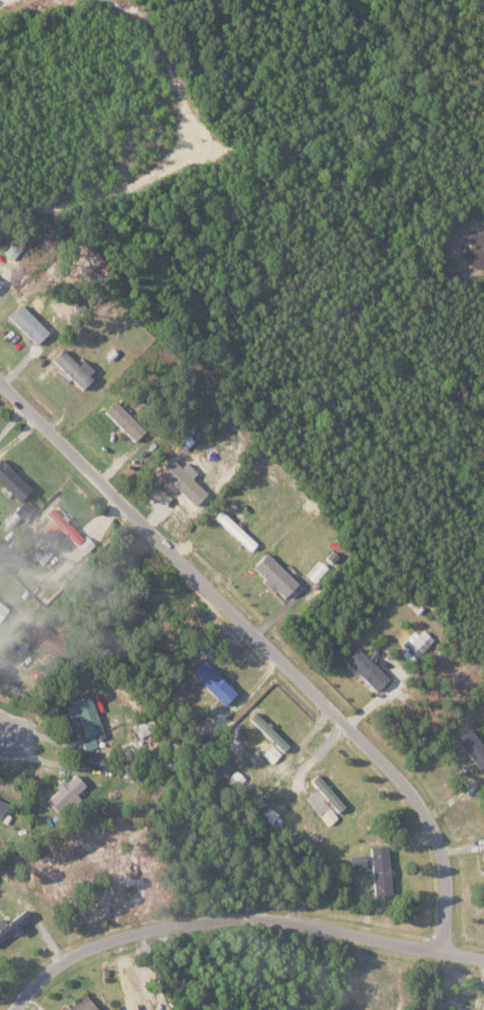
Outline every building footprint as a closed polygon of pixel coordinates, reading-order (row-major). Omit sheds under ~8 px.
[(7,315),(34,343),(47,331),(20,303),(7,315)] [(77,364),(62,347),(50,357),(79,388),(94,374),(81,360),(77,364)] [(103,410),(132,441),(144,430),(114,399),(103,410)] [(0,458),(0,483),(19,500),(31,488),(0,458)] [(206,492),(171,458),(159,470),(194,505),(206,492)] [(21,520),(34,508),(25,498),(13,511),(21,520)] [(61,529),(84,553),(92,546),(52,505),(45,513),(53,521),(44,529),(52,538),(61,529)] [(249,550),(255,543),(219,509),(213,516),(249,550)] [(297,582),(264,552),(250,567),(283,598),(297,582)] [(406,645),(417,656),(434,639),(423,628),(406,645)] [(376,691),(389,677),(356,647),(344,661),(376,691)] [(235,691),(202,660),(189,672),(223,704),(235,691)] [(97,748),(95,739),(102,737),(91,694),(65,701),(69,718),(79,715),(85,736),(81,737),(84,751),(97,748)] [(288,744),(255,710),(247,717),(281,752),(288,744)] [(469,727),(455,738),(479,768),(483,764),(483,746),(469,727)] [(272,762),(280,752),(269,744),(261,755),(272,762)] [(64,781),(45,798),(56,811),(85,785),(74,773),(64,782),(64,781)] [(345,805),(316,773),(309,780),(337,811),(345,805)] [(336,816),(329,807),(320,814),(327,823),(336,816)] [(390,894),(388,845),(371,846),(372,895),(390,894)] [(348,855),(349,868),(368,867),(368,854),(348,855)] [(0,918),(0,940),(31,918),(24,908),(5,922),(2,916),(0,918)] [(85,995),(65,1009),(97,1009),(85,995)]
